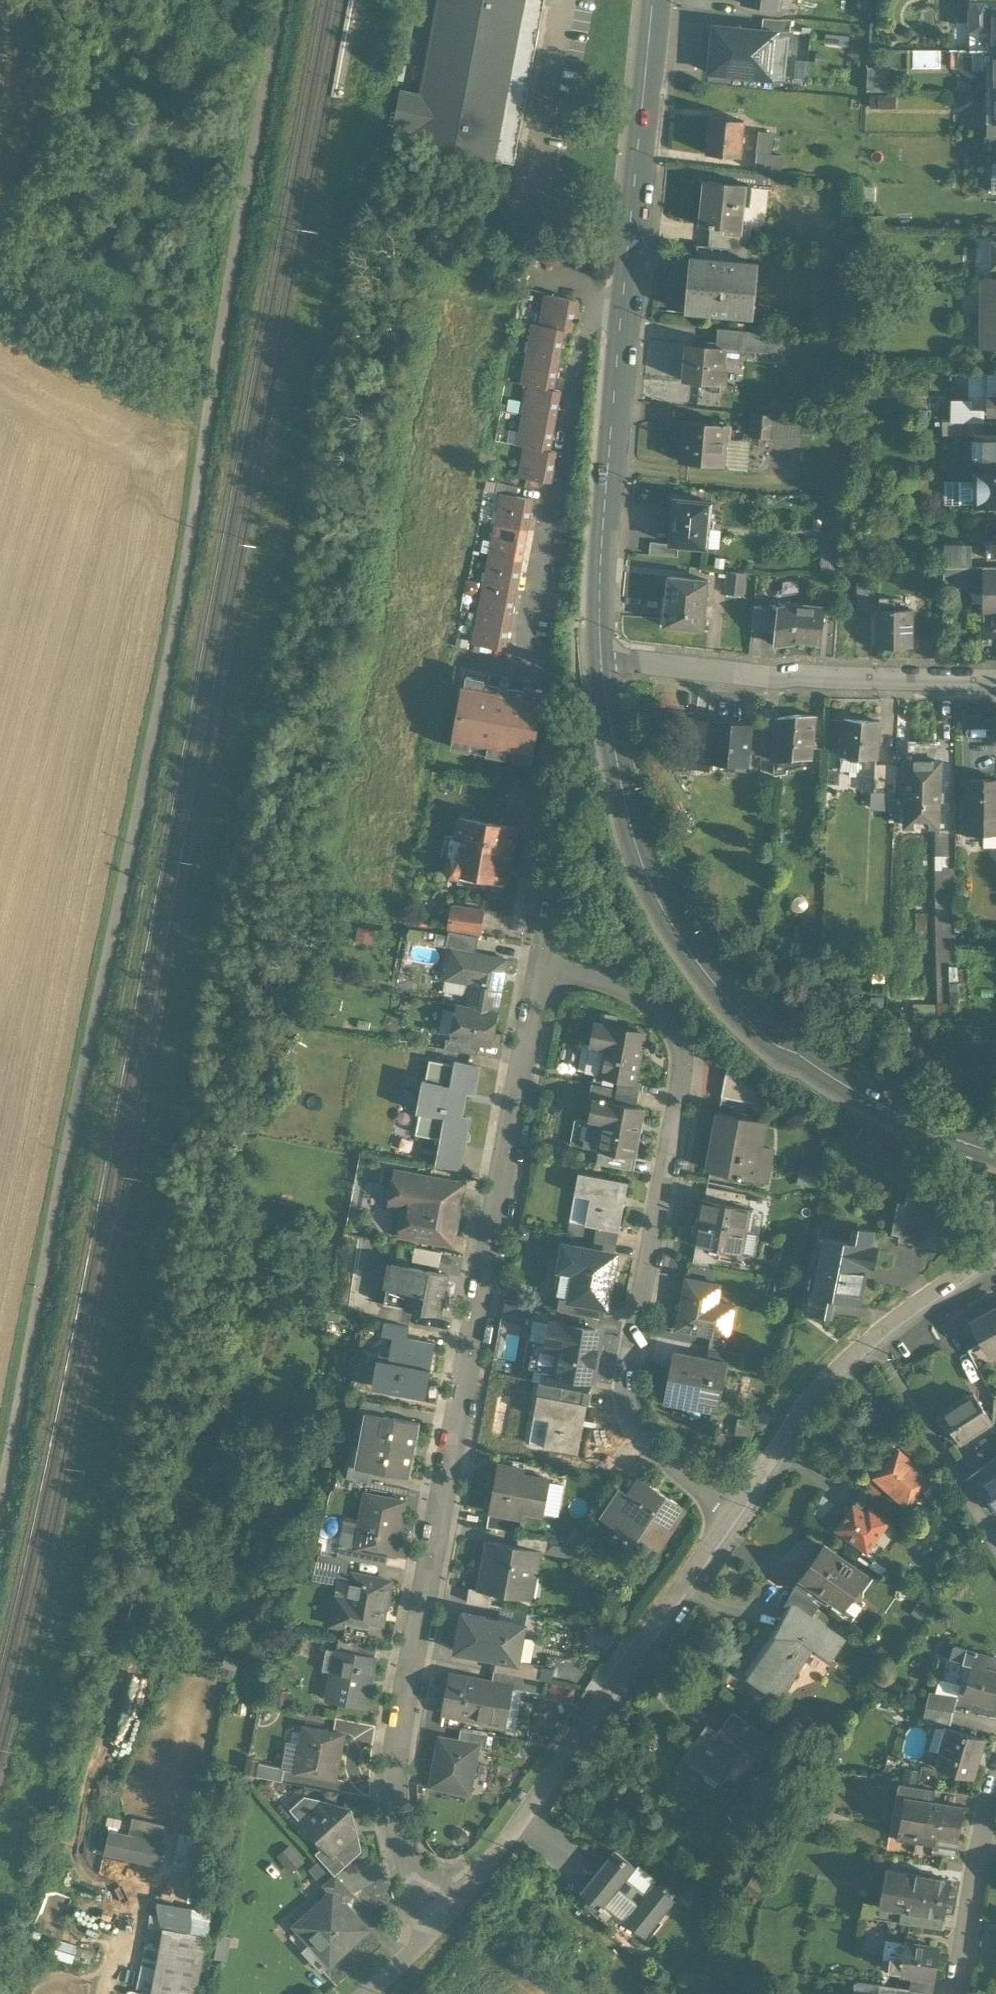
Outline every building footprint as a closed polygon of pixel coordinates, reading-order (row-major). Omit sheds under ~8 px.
[(420,102),(415,129),(412,144),(497,160),(514,163),(545,0),(439,0),(420,102)] [(970,25),(986,26),(986,9),(995,9),(995,0),(970,0),(970,25)] [(986,9),(986,26),(970,25),(969,51),(973,51),(992,51),(995,51),(995,9),(986,9)] [(763,17),(761,30),(777,31),(790,33),(791,20),(763,17)] [(710,72),(785,80),(790,37),(777,35),(777,31),(761,30),(715,25),(710,72)] [(916,47),(915,65),(941,66),(942,48),(916,47)] [(992,51),(973,51),(973,63),(991,63),(992,51)] [(887,69),(867,69),(866,86),(866,93),(887,93),(887,69)] [(420,102),(400,98),(395,125),(415,129),(420,102)] [(743,119),(711,116),(708,153),(740,156),(743,119)] [(993,124),(993,123),(987,123),(987,136),(995,136),(995,124),(993,124)] [(772,132),(759,130),(757,152),(770,153),(772,132)] [(770,153),(757,152),(755,170),(780,172),(782,155),(770,153)] [(752,184),(705,179),(700,222),(714,223),(713,230),(726,232),(726,228),(742,230),(745,204),(750,205),(752,184)] [(742,230),(726,228),(726,232),(713,230),(712,245),(719,246),(738,248),(740,248),(742,230)] [(738,248),(719,246),(718,259),(737,260),(738,248)] [(718,259),(697,256),(692,311),(746,317),(751,262),(737,260),(718,259)] [(979,279),(979,350),(995,350),(995,279),(979,279)] [(577,299),(547,293),(541,323),(534,321),(534,322),(564,328),(571,329),(577,299)] [(564,328),(534,322),(528,352),(559,357),(564,328)] [(713,326),(711,343),(722,344),(741,346),(742,329),(713,326)] [(783,333),(742,329),(741,346),(781,350),(783,333)] [(711,343),(688,341),(684,379),(723,383),(723,380),(714,379),(716,367),(720,367),(722,344),(711,343)] [(559,357),(528,352),(525,369),(532,371),(530,383),(553,387),(559,357)] [(958,372),(957,395),(968,396),(969,372),(958,372)] [(553,387),(530,383),(524,413),(555,418),(560,388),(553,387)] [(972,400),(953,400),(953,423),(984,423),(984,410),(972,410),(972,400)] [(774,411),(752,409),(750,431),(772,433),(774,411)] [(802,414),(774,411),(772,433),(799,436),(800,429),(802,414)] [(555,418),(524,413),(521,430),(528,432),(526,444),(549,448),(555,418)] [(802,414),(800,429),(818,431),(819,415),(802,414)] [(727,420),(683,416),(680,457),(724,461),(726,433),(727,420)] [(748,435),(726,433),(724,461),(746,464),(748,435)] [(982,434),(982,471),(995,471),(995,434),(982,434)] [(549,448),(526,444),(522,462),(530,463),(527,476),(551,480),(556,450),(549,448)] [(972,470),(972,482),(960,482),(960,487),(960,499),(960,504),(973,504),(973,507),(995,507),(995,471),(982,471),(972,470)] [(533,497),(502,491),(497,522),(527,527),(533,497)] [(712,497),(675,494),(671,540),(679,541),(708,543),(712,497)] [(527,527),(497,522),(491,551),(522,557),(527,527)] [(671,540),(651,538),(650,550),(678,553),(679,541),(671,540)] [(988,541),(988,557),(995,557),(995,541),(988,541)] [(972,545),(944,545),(944,566),(957,566),(971,567),(972,545)] [(522,557),(491,551),(486,581),(516,587),(522,557)] [(944,566),(943,566),(943,575),(957,576),(957,566),(944,566)] [(983,567),(982,588),(982,611),(992,611),(992,625),(981,625),(981,635),(995,635),(995,567),(983,567)] [(745,570),(729,568),(728,579),(744,581),(745,570)] [(708,577),(669,573),(666,595),(663,594),(661,617),(664,618),(664,621),(703,625),(708,577)] [(744,581),(728,579),(727,589),(743,591),(744,581)] [(516,587),(486,581),(480,611),(510,617),(516,587)] [(867,581),(858,581),(858,607),(869,608),(869,589),(870,589),(870,583),(867,583),(867,581)] [(756,586),(755,601),(767,603),(769,587),(756,586)] [(895,598),(879,598),(879,608),(895,609),(895,598)] [(755,601),(752,625),(765,627),(767,603),(755,601)] [(778,604),(767,603),(765,627),(776,628),(778,604)] [(824,608),(778,604),(776,628),(775,638),(778,639),(778,641),(790,642),(791,640),(821,643),(824,608)] [(879,608),(877,608),(876,646),(912,646),(912,609),(895,609),(879,608)] [(510,617),(480,611),(477,629),(484,630),(481,643),(505,647),(510,617)] [(523,689),(484,682),(485,676),(467,673),(466,678),(463,678),(452,739),(453,739),(452,745),(470,748),(471,742),(488,745),(487,751),(505,755),(507,749),(514,750),(513,756),(532,759),(533,754),(544,693),(542,692),(543,687),(524,683),(523,689)] [(689,699),(673,698),(671,726),(686,727),(689,699)] [(774,755),(777,714),(776,704),(763,703),(762,754),(774,755)] [(815,716),(777,714),(774,755),(812,757),(815,716)] [(711,755),(714,719),(695,717),(691,761),(711,763),(712,755),(711,755)] [(879,721),(844,718),(840,757),(859,759),(859,754),(876,756),(879,721)] [(752,722),(714,719),(711,755),(712,755),(737,757),(748,758),(752,722)] [(935,813),(930,813),(930,825),(941,825),(941,799),(943,799),(943,756),(936,756),(936,753),(915,753),(915,759),(935,759),(935,813)] [(737,757),(712,755),(711,763),(736,765),(737,757)] [(915,759),(904,759),(905,813),(916,813),(930,813),(935,813),(935,759),(915,759)] [(896,764),(874,763),(873,790),(895,791),(896,764)] [(536,778),(512,774),(509,796),(532,800),(536,778)] [(968,777),(967,832),(995,833),(995,777),(968,777)] [(916,813),(905,813),(905,824),(916,824),(916,813)] [(516,825),(460,815),(453,857),(448,860),(447,866),(450,872),(458,873),(459,873),(462,870),(462,868),(507,876),(516,825)] [(941,864),(949,864),(949,829),(939,829),(939,844),(934,844),(934,864),(936,864),(936,868),(941,868),(941,864)] [(507,876),(462,868),(462,870),(459,873),(457,880),(505,888),(507,876)] [(593,882),(582,881),(580,895),(591,896),(593,882)] [(483,904),(454,900),(450,927),(480,931),(483,904)] [(955,965),(955,912),(935,912),(936,1021),(956,1021),(956,1012),(955,965)] [(479,934),(448,929),(446,942),(476,948),(479,934)] [(506,955),(451,946),(446,971),(471,975),(466,1004),(496,1010),(506,955)] [(972,965),(955,965),(956,1012),(973,1011),(972,965)] [(466,1004),(458,1003),(453,1033),(453,1034),(479,1039),(491,1041),(496,1010),(466,1004)] [(644,1027),(596,1018),(592,1039),(607,1042),(602,1069),(620,1072),(634,1075),(644,1027)] [(479,1039),(453,1034),(453,1033),(448,1032),(446,1045),(477,1051),(479,1039)] [(607,1042),(592,1039),(590,1051),(587,1066),(595,1067),(602,1069),(607,1042)] [(590,1051),(582,1050),(580,1064),(587,1066),(590,1051)] [(744,1070),(728,1056),(721,1090),(763,1098),(765,1086),(744,1070)] [(479,1063),(456,1059),(447,1106),(441,1135),(465,1139),(470,1114),(462,1112),(467,1087),(475,1088),(479,1063)] [(602,1069),(595,1067),(592,1080),(617,1085),(620,1072),(602,1069)] [(634,1075),(620,1072),(617,1085),(639,1089),(641,1076),(634,1075)] [(451,1082),(424,1077),(418,1107),(422,1107),(423,1102),(447,1106),(451,1082)] [(639,1089),(617,1085),(615,1097),(637,1101),(639,1089)] [(615,1097),(594,1093),(590,1114),(606,1117),(601,1143),(633,1149),(634,1149),(643,1103),(637,1101),(615,1097)] [(760,1114),(718,1107),(708,1163),(738,1168),(738,1169),(742,1170),(742,1169),(754,1171),(757,1154),(753,1153),(760,1114)] [(589,1121),(576,1118),(572,1138),(601,1143),(606,1117),(590,1114),(589,1121)] [(465,1139),(441,1135),(437,1160),(460,1165),(465,1139)] [(633,1149),(601,1143),(599,1157),(630,1163),(633,1149)] [(630,1176),(579,1166),(575,1188),(592,1191),(587,1218),(599,1220),(620,1225),(630,1176)] [(461,1195),(426,1188),(428,1176),(397,1170),(394,1184),(403,1185),(400,1200),(411,1202),(410,1211),(404,1214),(402,1227),(451,1237),(455,1215),(457,1215),(461,1195)] [(463,1183),(428,1176),(426,1188),(461,1195),(463,1183)] [(750,1187),(708,1179),(705,1193),(747,1200),(750,1187)] [(908,1184),(906,1196),(934,1202),(936,1190),(908,1184)] [(705,1193),(703,1192),(699,1214),(745,1223),(749,1201),(705,1193)] [(934,1202),(906,1196),(899,1236),(940,1243),(947,1204),(934,1202)] [(745,1223),(699,1214),(695,1235),(697,1236),(721,1240),(741,1244),(745,1223)] [(620,1225),(599,1220),(597,1232),(618,1236),(620,1225)] [(870,1234),(858,1231),(855,1244),(868,1247),(870,1234)] [(618,1236),(597,1232),(594,1244),(616,1248),(618,1236)] [(721,1240),(697,1236),(694,1254),(718,1258),(721,1240)] [(855,1244),(820,1237),(809,1289),(815,1291),(815,1292),(834,1296),(856,1301),(864,1263),(870,1264),(874,1248),(855,1244)] [(594,1244),(568,1239),(563,1260),(579,1263),(574,1289),(604,1295),(607,1296),(616,1248),(594,1244)] [(443,1247),(417,1242),(414,1255),(440,1260),(443,1247)] [(413,1262),(392,1258),(385,1298),(406,1302),(413,1262)] [(449,1269),(413,1262),(406,1302),(441,1309),(449,1269)] [(720,1276),(688,1270),(679,1319),(713,1326),(728,1328),(732,1309),(714,1306),(720,1276)] [(574,1289),(562,1287),(559,1302),(601,1309),(604,1295),(574,1289)] [(834,1296),(815,1292),(815,1291),(809,1289),(804,1308),(830,1314),(834,1296)] [(975,1321),(984,1340),(988,1346),(995,1341),(995,1309),(975,1321)] [(602,1324),(553,1314),(549,1336),(566,1339),(561,1366),(572,1368),(593,1372),(602,1324)] [(410,1321),(385,1317),(383,1329),(394,1331),(394,1330),(408,1333),(410,1321)] [(728,1328),(713,1326),(711,1338),(726,1341),(728,1328)] [(408,1333),(394,1330),(394,1331),(390,1355),(382,1354),(377,1380),(422,1389),(425,1373),(429,1374),(435,1338),(408,1333)] [(549,1336),(536,1333),(531,1360),(544,1363),(561,1366),(566,1339),(549,1336)] [(726,1341),(711,1338),(709,1350),(727,1353),(727,1354),(744,1357),(746,1345),(726,1341)] [(984,1340),(968,1349),(980,1370),(995,1361),(990,1350),(988,1346),(984,1340)] [(988,1346),(990,1350),(995,1347),(995,1341),(988,1346)] [(699,1351),(673,1346),(672,1348),(674,1348),(666,1389),(665,1389),(664,1391),(686,1395),(686,1393),(719,1399),(727,1354),(727,1353),(709,1350),(699,1348),(699,1351)] [(561,1366),(544,1363),(542,1375),(569,1380),(572,1368),(561,1366)] [(593,1372),(572,1368),(569,1380),(586,1383),(586,1382),(591,1383),(593,1372)] [(542,1375),(540,1386),(589,1396),(591,1383),(586,1382),(586,1383),(569,1380),(542,1375)] [(589,1396),(540,1386),(535,1408),(551,1411),(546,1438),(580,1444),(589,1396)] [(973,1391),(936,1415),(946,1430),(950,1427),(959,1441),(990,1421),(991,1420),(991,1419),(973,1391)] [(386,1397),(363,1392),(360,1406),(366,1407),(367,1405),(384,1408),(386,1397)] [(384,1408),(367,1405),(366,1407),(362,1433),(416,1443),(422,1416),(384,1408)] [(416,1443),(362,1433),(357,1459),(356,1461),(373,1464),(411,1471),(416,1443)] [(930,1476),(898,1447),(874,1474),(905,1503),(930,1476)] [(525,1462),(500,1457),(492,1504),(523,1509),(525,1503),(545,1507),(551,1472),(524,1467),(525,1462)] [(373,1464),(356,1461),(357,1459),(351,1458),(348,1471),(371,1475),(373,1464)] [(641,1468),(623,1495),(624,1496),(612,1514),(655,1543),(685,1497),(641,1468)] [(981,1481),(995,1506),(995,1472),(981,1481)] [(407,1494),(367,1486),(364,1501),(369,1502),(362,1541),(387,1546),(397,1548),(407,1494)] [(882,1501),(863,1487),(855,1498),(856,1499),(868,1507),(869,1507),(875,1511),(882,1501)] [(623,1495),(613,1489),(601,1507),(612,1514),(624,1496),(623,1495)] [(817,1513),(828,1522),(840,1507),(829,1498),(817,1513)] [(856,1499),(853,1504),(865,1512),(868,1507),(856,1499)] [(523,1509),(492,1504),(488,1520),(520,1526),(523,1509)] [(865,1512),(853,1504),(835,1527),(867,1550),(888,1520),(875,1511),(869,1507),(868,1507),(865,1512)] [(551,1532),(520,1526),(518,1539),(541,1543),(541,1544),(547,1545),(550,1533),(551,1532)] [(518,1539),(489,1533),(480,1581),(480,1582),(493,1585),(532,1592),(541,1544),(541,1543),(518,1539)] [(580,1539),(550,1533),(547,1545),(573,1550),(580,1539)] [(362,1541),(340,1537),(338,1550),(349,1552),(385,1558),(387,1546),(362,1541)] [(338,1550),(319,1546),(316,1560),(346,1565),(349,1552),(338,1550)] [(867,1578),(823,1546),(801,1577),(817,1589),(845,1609),(852,1599),(863,1597),(861,1587),(867,1578)] [(390,1572),(352,1565),(346,1597),(336,1595),(332,1617),(382,1626),(385,1611),(383,1611),(390,1572)] [(801,1577),(799,1577),(793,1585),(811,1598),(817,1589),(801,1577)] [(493,1585),(480,1582),(480,1581),(470,1580),(468,1594),(491,1598),(493,1585)] [(811,1598),(793,1585),(785,1598),(792,1603),(793,1601),(813,1615),(820,1604),(811,1598)] [(792,1603),(749,1663),(769,1677),(766,1680),(774,1686),(777,1687),(781,1687),(784,1685),(787,1683),(814,1645),(830,1657),(844,1637),(813,1615),(793,1601),(792,1603)] [(527,1616),(500,1611),(500,1613),(491,1611),(491,1609),(464,1605),(457,1643),(484,1648),(485,1646),(494,1648),(493,1649),(498,1650),(520,1654),(520,1653),(527,1616)] [(377,1638),(352,1633),(350,1645),(375,1650),(377,1638)] [(350,1645),(337,1643),(328,1693),(366,1700),(375,1650),(350,1645)] [(989,1654),(956,1643),(950,1657),(972,1663),(967,1678),(963,1692),(962,1695),(993,1704),(995,1693),(995,1669),(985,1666),(989,1654)] [(520,1653),(520,1654),(498,1650),(496,1663),(543,1672),(545,1658),(520,1653)] [(985,1666),(995,1669),(995,1656),(989,1654),(985,1666)] [(543,1672),(496,1663),(494,1674),(508,1677),(508,1679),(540,1685),(543,1672)] [(494,1674),(453,1667),(445,1706),(501,1716),(508,1679),(508,1677),(494,1674)] [(934,1693),(957,1696),(959,1691),(963,1692),(967,1678),(963,1677),(960,1683),(939,1677),(934,1693)] [(930,1692),(928,1704),(953,1709),(957,1696),(934,1693),(930,1692)] [(726,1719),(722,1725),(709,1716),(689,1744),(703,1754),(721,1767),(745,1733),(760,1743),(772,1726),(734,1700),(722,1717),(726,1719)] [(953,1709),(928,1704),(924,1716),(949,1720),(953,1709)] [(345,1727),(305,1720),(296,1764),(337,1772),(345,1727)] [(489,1726),(462,1721),(460,1733),(479,1737),(479,1738),(487,1740),(489,1726)] [(984,1736),(951,1727),(940,1767),(973,1776),(984,1736)] [(460,1733),(440,1730),(431,1779),(471,1786),(479,1738),(479,1737),(460,1733)] [(721,1767),(703,1754),(696,1764),(714,1777),(721,1767)] [(286,1761),(260,1756),(257,1769),(283,1774),(286,1761)] [(934,1788),(899,1782),(897,1793),(932,1800),(934,1788)] [(339,1798),(330,1806),(319,1793),(312,1792),(297,1805),(319,1830),(326,1831),(330,1835),(327,1838),(345,1858),(361,1842),(359,1829),(355,1832),(347,1823),(356,1815),(354,1805),(350,1809),(345,1803),(349,1800),(339,1798)] [(932,1800),(897,1793),(889,1835),(933,1843),(935,1843),(937,1833),(958,1836),(963,1805),(932,1800)] [(169,1822),(132,1813),(128,1829),(166,1838),(169,1822)] [(750,1815),(743,1824),(755,1834),(762,1825),(750,1815)] [(198,1822),(182,1819),(173,1863),(188,1866),(198,1822)] [(164,1840),(109,1828),(104,1848),(160,1860),(164,1840)] [(216,1831),(202,1828),(189,1896),(202,1899),(216,1831)] [(958,1836),(937,1833),(935,1843),(933,1843),(932,1849),(955,1853),(958,1836)] [(345,1858),(327,1838),(317,1846),(335,1866),(345,1858)] [(291,1839),(280,1849),(291,1862),(303,1852),(291,1839)] [(656,1871),(647,1882),(629,1867),(637,1856),(619,1841),(585,1883),(604,1898),(620,1879),(639,1894),(627,1909),(648,1925),(677,1888),(656,1871)] [(756,1860),(748,1871),(760,1879),(768,1868),(756,1860)] [(354,1886),(336,1867),(325,1878),(332,1886),(334,1884),(344,1895),(354,1886)] [(950,1879),(891,1869),(885,1903),(944,1913),(950,1879)] [(332,1886),(295,1919),(330,1958),(369,1923),(344,1895),(334,1884),(332,1886)] [(187,1931),(193,1903),(170,1898),(164,1926),(187,1931)] [(942,1926),(944,1913),(885,1903),(879,1902),(877,1915),(942,1926)] [(164,1926),(152,1993),(195,1993),(212,1907),(193,1903),(187,1931),(164,1926)] [(330,1958),(295,1919),(286,1927),(321,1966),(330,1958)] [(227,1954),(231,1930),(220,1928),(216,1952),(227,1954)] [(913,1971),(935,1974),(939,1945),(905,1941),(903,1954),(891,1952),(889,1968),(913,1971)] [(712,1966),(698,1967),(698,1986),(712,1986),(712,1966)] [(913,1971),(911,1986),(933,1989),(935,1974),(913,1971)] [(855,1979),(854,1993),(865,1993),(877,1993),(879,1982),(855,1979)]
